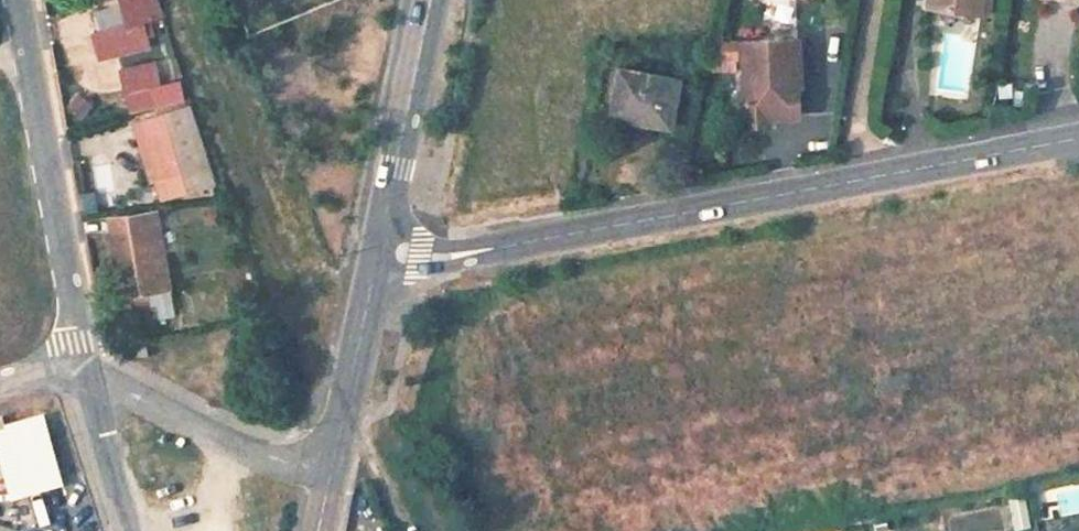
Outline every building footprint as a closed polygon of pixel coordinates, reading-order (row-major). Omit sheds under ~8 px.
[(101,34),(107,57),(160,43),(147,0),(121,0),(129,26),(101,34)] [(929,7),(936,8),(938,0),(930,0),(929,7)] [(984,0),(938,0),(936,8),(981,15),(984,0)] [(209,33),(227,31),(224,19),(207,21),(209,33)] [(734,56),(735,41),(711,41),(711,55),(734,56)] [(739,71),(739,121),(765,122),(764,115),(771,115),(793,115),(794,115),(793,95),(794,84),(798,84),(799,41),(742,41),(743,72),(739,71)] [(670,126),(683,56),(626,45),(612,115),(670,126)] [(143,63),(108,73),(115,98),(150,89),(143,63)] [(147,199),(178,188),(187,184),(193,200),(214,192),(199,154),(179,161),(169,165),(163,149),(158,135),(127,145),(132,159),(147,199)] [(166,235),(125,239),(131,320),(156,318),(155,301),(170,301),(166,235)] [(144,345),(128,350),(130,360),(147,357),(144,345)] [(44,415),(10,424),(27,489),(60,482),(44,415)] [(1010,530),(1017,530),(1028,529),(1023,497),(1005,500),(1010,530)]
